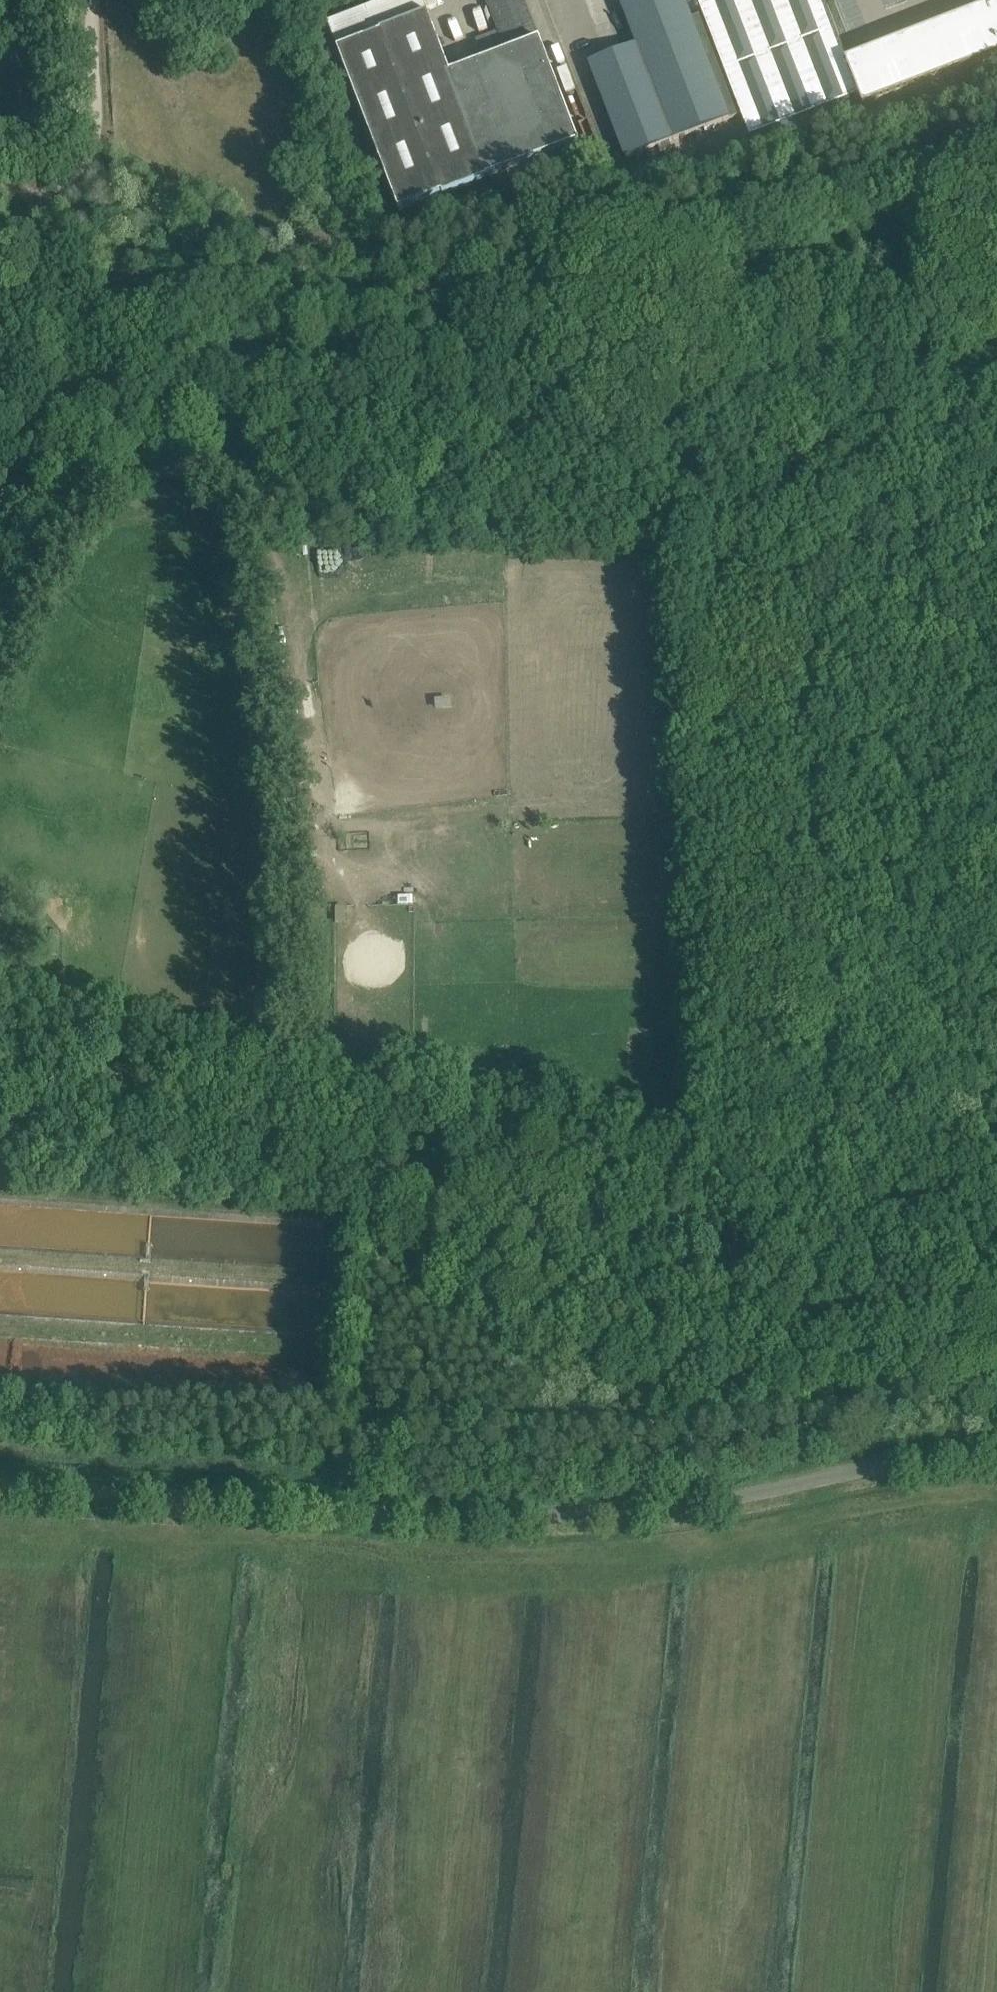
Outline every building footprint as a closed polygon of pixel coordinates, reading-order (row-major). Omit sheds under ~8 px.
[(487,2),(506,54),(539,41),(524,0),(493,0),(487,2)] [(996,54),(996,4),(985,8),(847,62),(823,0),(707,0),(700,3),(698,3),(702,14),(690,19),(682,0),(620,0),(637,44),(589,63),(598,86),(626,159),(657,147),(660,153),(671,149),(669,142),(741,114),(749,137),(859,94),(863,106),(996,54)] [(539,41),(506,54),(450,75),(427,17),(338,51),(398,211),(433,198),(578,143),(539,41)]
